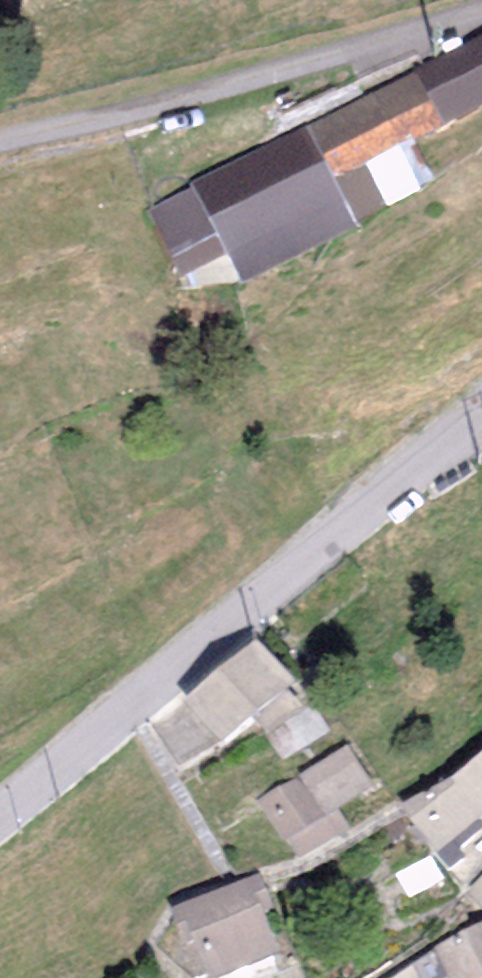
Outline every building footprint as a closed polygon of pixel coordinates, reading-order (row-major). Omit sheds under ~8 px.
[(415,71),(443,126),(481,106),(481,37),(415,71)] [(443,126),(415,71),(187,184),(190,189),(149,210),(182,276),(226,254),(241,284),(353,228),(330,180),(443,126)] [(256,639),(184,698),(220,741),(223,744),(295,685),(256,639)] [(180,770),(220,741),(184,698),(150,722),(180,770)] [(347,745),(300,773),(301,775),(325,814),(339,806),(372,786),(347,745)] [(402,808),(465,891),(481,875),(481,751),(451,776),(402,808)] [(301,775),(257,802),(281,841),(287,838),(300,860),(352,828),(339,806),(325,814),(301,775)] [(168,907),(195,977),(203,975),(204,977),(215,977),(281,953),(266,912),(271,910),(257,873),(168,907)] [(465,891),(481,912),(481,875),(465,891)] [(434,944),(448,977),(445,977),(481,977),(481,923),(434,944)]
